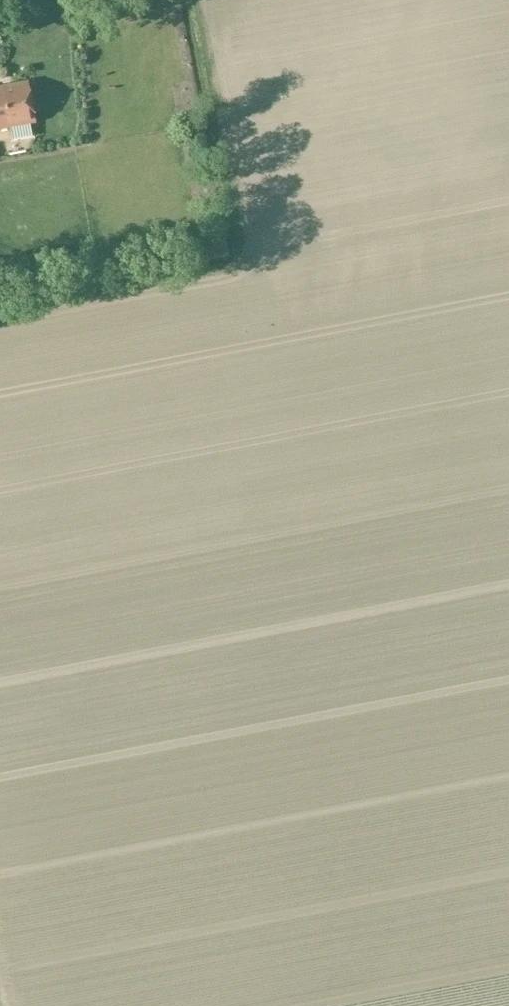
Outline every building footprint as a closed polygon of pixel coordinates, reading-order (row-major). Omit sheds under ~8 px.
[(0,87),(0,128),(33,121),(26,82),(0,87)]
